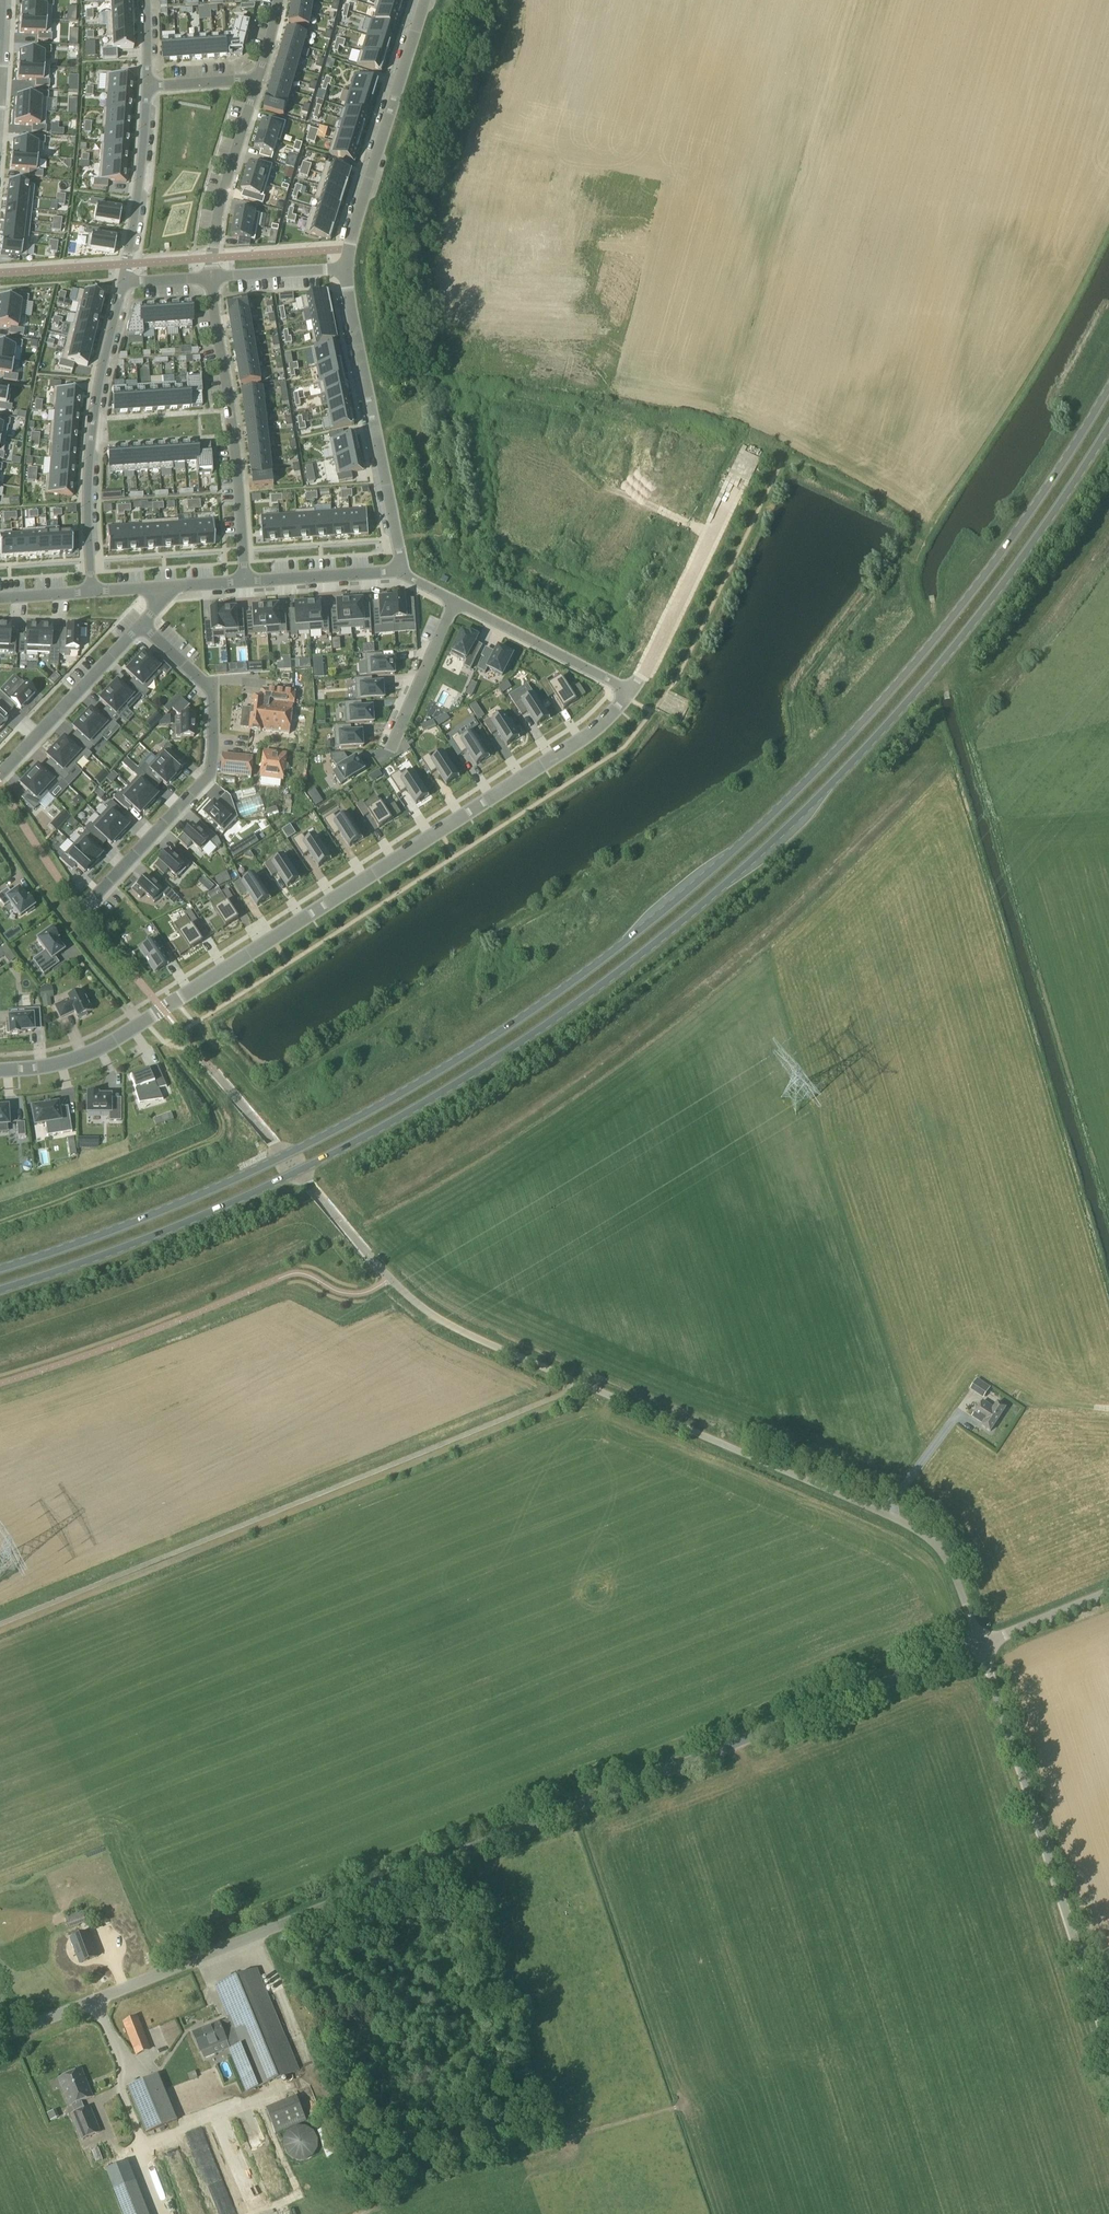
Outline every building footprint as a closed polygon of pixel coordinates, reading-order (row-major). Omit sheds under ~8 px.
[(19,20),(45,21),(46,7),(53,7),(53,0),(42,0),(39,0),(38,7),(21,6),(21,7),(20,7),(20,14),(20,19),(19,19),(19,20)] [(290,12),(311,15),(313,3),(293,0),(292,0),(290,12)] [(374,9),(379,11),(379,10),(399,17),(402,5),(385,0),(377,0),(374,9)] [(130,1),(110,2),(110,14),(131,13),(130,1)] [(376,21),(375,22),(395,28),(399,17),(379,10),(379,11),(376,21)] [(290,12),(288,24),(293,25),(309,27),(310,23),(311,15),(290,12)] [(131,13),(110,14),(111,26),(132,25),(131,13)] [(19,20),(19,33),(37,34),(37,41),(51,41),(51,34),(45,34),(45,21),(19,20)] [(232,37),(225,37),(226,57),(227,57),(227,56),(229,56),(229,57),(242,56),(245,41),(246,42),(249,32),(248,31),(250,24),(236,20),(232,37)] [(373,20),(367,37),(390,45),(395,28),(375,22),(376,21),(373,20)] [(132,25),(111,26),(111,38),(132,37),(132,25)] [(287,30),(283,42),(303,47),(307,36),(287,30)] [(112,50),(105,50),(106,57),(120,56),(119,50),(133,49),(132,37),(111,38),(112,50)] [(225,37),(213,38),(214,58),(226,57),(225,37)] [(362,54),(385,61),(390,45),(367,37),(362,54)] [(213,38),(200,39),(201,59),(214,58),(213,38)] [(200,39),(188,40),(189,60),(201,59),(200,39)] [(189,60),(188,40),(175,41),(177,60),(189,60)] [(337,40),(335,46),(339,47),(343,48),(345,42),(337,40)] [(175,41),(162,42),(163,61),(177,60),(175,41)] [(283,42),(280,53),(292,56),(300,59),(303,47),(283,42)] [(17,66),(43,68),(44,54),(50,54),(50,47),(36,47),(36,54),(18,53),(18,54),(18,61),(18,66),(17,66)] [(280,53),(277,64),(286,67),(297,70),(300,59),(292,56),(280,53)] [(360,53),(356,65),(381,73),(385,61),(362,54),(360,53)] [(277,64),(273,76),(293,81),(297,70),(286,67),(277,64)] [(17,66),(16,80),(35,81),(35,88),(49,88),(49,81),(42,81),(43,68),(17,66)] [(102,68),(101,75),(107,75),(108,75),(108,76),(107,93),(131,95),(132,77),(133,77),(115,75),(116,69),(102,68)] [(273,76),(270,87),(290,93),(293,81),(273,76)] [(355,76),(350,93),(373,100),(378,83),(355,76)] [(325,78),(323,84),(328,86),(330,87),(332,80),(325,78)] [(270,87),(266,98),(286,104),(290,93),(270,87)] [(15,99),(15,105),(15,111),(40,113),(41,99),(48,100),(48,93),(34,92),(33,99),(16,98),(16,99),(15,99)] [(107,93),(105,110),(129,112),(131,95),(107,93)] [(350,93),(345,110),(348,111),(348,110),(368,117),(373,100),(350,93)] [(266,98),(263,110),(271,112),(283,116),(286,104),(266,98)] [(105,110),(104,128),(128,130),(129,112),(105,110)] [(348,111),(344,122),(364,128),(368,117),(348,110),(348,111)] [(15,111),(14,125),(32,126),(31,133),(45,134),(46,127),(39,126),(40,113),(15,111)] [(262,123),(258,136),(278,142),(280,142),(286,123),(272,119),(270,125),(262,123)] [(341,132),(341,133),(361,139),(364,128),(344,122),(341,132)] [(104,128),(103,145),(127,147),(128,130),(104,128)] [(310,129),(308,135),(312,136),(316,138),(318,132),(310,129)] [(336,131),(332,143),(357,150),(361,139),(341,133),(341,132),(336,131)] [(308,135),(306,142),(314,144),(316,138),(312,136),(308,135)] [(258,136),(254,149),(262,151),(260,157),(272,161),(278,142),(258,136)] [(10,155),(10,156),(37,158),(37,144),(44,145),(44,138),(30,137),(30,144),(12,142),(12,144),(11,150),(12,150),(11,155),(10,155)] [(332,143),(329,155),(354,162),(357,150),(332,143)] [(103,145),(102,163),(125,164),(127,147),(103,145)] [(10,156),(9,170),(28,171),(28,178),(42,179),(42,172),(36,171),(37,158),(10,156)] [(94,180),(93,187),(107,188),(108,181),(126,183),(126,182),(124,182),(125,164),(102,163),(100,181),(94,180)] [(249,166),(245,179),(267,185),(272,167),(261,163),(259,169),(249,166)] [(303,163),(301,169),(309,172),(311,166),(303,163)] [(326,164),(322,176),(347,184),(347,183),(351,172),(326,164)] [(301,169),(299,176),(307,178),(309,172),(301,169)] [(322,176),(318,187),(345,195),(348,184),(347,183),(347,184),(322,176)] [(245,179),(241,191),(263,198),(267,185),(245,179)] [(8,183),(6,195),(27,198),(29,185),(8,183)] [(296,186),(294,192),(298,193),(300,194),(302,188),(296,186)] [(318,187),(315,199),(320,201),(320,200),(340,206),(340,207),(341,207),(345,195),(318,187)] [(6,195),(5,207),(26,209),(27,198),(6,195)] [(90,199),(89,206),(95,207),(93,221),(118,225),(120,211),(103,208),(104,202),(90,199)] [(317,211),(316,211),(336,218),(340,207),(340,206),(320,200),(320,201),(317,211)] [(5,207),(4,219),(25,221),(26,209),(5,207)] [(312,209),(308,221),(333,229),(333,228),(336,218),(316,211),(317,211),(312,209)] [(236,211),(233,224),(257,228),(259,215),(236,211)] [(288,215),(286,221),(295,224),(296,217),(292,216),(288,215)] [(4,219),(3,231),(23,233),(25,221),(4,219)] [(308,221),(304,233),(330,241),(334,229),(333,228),(333,229),(308,221)] [(233,224),(231,237),(239,238),(237,248),(249,247),(250,240),(255,241),(257,229),(257,228),(233,224)] [(85,228),(84,235),(90,236),(88,250),(113,254),(115,240),(98,237),(99,230),(85,228)] [(3,231),(1,242),(22,245),(23,233),(3,231)] [(0,252),(0,255),(21,257),(22,245),(1,242),(0,252)] [(78,291),(75,303),(77,304),(77,303),(88,306),(100,309),(103,297),(78,291)] [(328,293),(301,299),(304,311),(309,310),(331,305),(328,293)] [(19,316),(21,317),(23,303),(27,303),(28,296),(14,294),(13,301),(0,299),(0,313),(19,316)] [(57,298),(55,305),(62,306),(63,300),(57,298)] [(247,300),(227,303),(229,315),(249,311),(247,300)] [(77,304),(75,315),(98,320),(100,309),(88,306),(77,303),(77,304)] [(177,305),(178,329),(191,329),(189,304),(177,305)] [(166,330),(178,329),(177,305),(165,306),(164,306),(166,330)] [(331,305),(309,310),(311,321),(332,317),(332,318),(333,317),(331,305)] [(139,307),(139,308),(141,332),(153,331),(152,306),(139,307)] [(152,306),(153,331),(166,330),(164,306),(152,306)] [(141,332),(139,308),(133,309),(125,337),(141,335),(141,332)] [(249,311),(229,315),(231,327),(251,323),(249,311)] [(10,328),(9,335),(23,337),(24,330),(17,329),(19,316),(0,313),(0,327),(10,328)] [(72,326),(95,332),(98,320),(75,315),(72,326)] [(332,317),(311,321),(313,332),(314,333),(334,329),(332,318),(332,317)] [(251,323),(231,327),(233,338),(253,335),(251,323)] [(69,325),(66,337),(92,343),(95,332),(72,326),(69,325)] [(313,332),(311,333),(313,345),(336,341),(334,329),(314,333),(313,332)] [(253,335),(233,338),(234,350),(244,348),(255,346),(253,335)] [(66,337),(64,349),(89,355),(92,343),(66,337)] [(13,362),(13,361),(19,362),(21,349),(22,342),(8,340),(7,347),(0,346),(0,360),(13,362)] [(337,344),(311,349),(315,368),(317,367),(341,362),(337,344)] [(244,348),(234,350),(236,361),(257,358),(255,346),(244,348)] [(60,360),(58,367),(72,370),(73,364),(86,367),(89,355),(64,349),(61,360),(60,360)] [(257,358),(236,361),(238,373),(259,370),(257,358)] [(3,374),(2,381),(16,383),(17,376),(11,375),(13,362),(0,360),(0,374),(3,374)] [(341,362),(317,367),(320,383),(321,384),(344,379),(341,362)] [(259,370),(238,373),(240,385),(261,382),(259,370)] [(187,387),(188,408),(201,408),(199,378),(186,379),(187,387)] [(320,383),(318,384),(321,396),(326,395),(346,391),(344,379),(321,384),(320,383)] [(164,411),(176,410),(175,387),(174,385),(162,386),(164,411)] [(162,386),(149,387),(151,412),(164,411),(162,386)] [(151,412),(149,387),(137,387),(137,390),(139,412),(151,412)] [(175,387),(176,410),(188,409),(188,408),(187,387),(175,387)] [(53,388),(51,407),(54,407),(78,409),(80,391),(81,391),(53,388)] [(126,413),(125,391),(125,388),(111,389),(113,414),(126,413)] [(263,389),(242,392),(244,404),(264,401),(263,389)] [(11,413),(12,406),(8,405),(10,391),(0,390),(0,411),(11,413)] [(126,413),(139,412),(137,390),(125,391),(126,413)] [(346,391),(326,395),(328,406),(349,402),(346,391)] [(264,401),(244,404),(245,415),(266,413),(264,401)] [(349,402),(328,406),(330,417),(331,418),(351,414),(349,402)] [(53,423),(53,424),(77,426),(78,409),(54,407),(53,423)] [(266,413),(245,415),(246,427),(267,425),(266,413)] [(330,417),(328,418),(328,419),(330,429),(330,431),(354,426),(351,414),(331,418),(330,417)] [(5,440),(7,427),(9,427),(10,420),(0,418),(0,439),(5,440)] [(50,423),(49,441),(75,444),(77,426),(53,424),(53,423),(50,423)] [(267,425),(246,427),(248,439),(268,437),(267,425)] [(342,431),(329,434),(330,441),(329,441),(330,442),(333,458),(333,459),(359,453),(356,436),(344,438),(342,431)] [(268,437),(248,439),(249,451),(270,448),(268,437)] [(49,441),(47,459),(50,459),(74,461),(75,444),(49,441)] [(195,444),(182,445),(184,465),(196,464),(195,446),(195,444)] [(195,446),(196,464),(197,477),(211,476),(211,465),(211,457),(210,457),(209,444),(195,446)] [(184,465),(182,445),(170,446),(171,465),(184,465)] [(158,447),(159,470),(172,469),(171,465),(170,446),(158,447)] [(147,471),(159,470),(158,447),(145,448),(147,471)] [(147,471),(145,448),(133,449),(134,471),(147,471)] [(270,448),(249,451),(250,462),(271,460),(270,448)] [(133,449),(120,450),(122,472),(134,471),(133,449)] [(122,472),(120,450),(108,450),(109,473),(122,472)] [(359,453),(333,459),(337,476),(338,483),(352,480),(351,473),(363,471),(359,453)] [(48,476),(72,478),(74,461),(50,459),(48,476)] [(271,460),(250,462),(252,474),(260,473),(272,472),(271,460)] [(260,473),(252,474),(253,486),(273,484),(272,472),(260,473)] [(46,475),(44,494),(72,496),(71,495),(72,478),(48,476),(46,475)] [(366,510),(348,511),(350,535),(367,534),(368,536),(366,510)] [(314,511),(295,512),(296,515),(298,539),(315,538),(313,514),(314,514),(314,511)] [(348,511),(331,512),(333,537),(350,535),(348,511)] [(314,514),(313,514),(315,538),(333,537),(331,512),(314,514)] [(296,515),(279,516),(280,540),(298,539),(296,515)] [(261,517),(262,543),(263,543),(263,541),(280,540),(279,516),(261,517)] [(177,520),(159,521),(161,548),(178,547),(177,523),(177,520)] [(212,520),(194,522),(196,546),(213,545),(213,546),(214,546),(212,520)] [(159,521),(141,522),(142,525),(144,549),(161,548),(159,521)] [(177,523),(178,547),(196,546),(194,522),(177,523)] [(138,525),(124,526),(126,550),(144,549),(142,525),(138,525)] [(107,527),(106,527),(108,553),(109,553),(109,552),(126,550),(124,526),(107,527)] [(58,528),(46,529),(48,555),(59,555),(58,533),(58,528)] [(46,529),(34,530),(36,553),(36,556),(48,555),(46,529)] [(34,530),(22,531),(22,536),(23,536),(24,557),(36,556),(36,553),(34,530)] [(0,532),(0,559),(4,558),(12,558),(11,537),(11,531),(0,532)] [(58,533),(59,555),(72,554),(70,533),(58,533)] [(11,537),(12,558),(24,557),(23,536),(22,536),(11,537)] [(678,576),(686,556),(678,553),(671,573),(678,576)] [(380,613),(373,614),(374,628),(374,634),(378,634),(378,632),(378,628),(395,627),(393,597),(383,598),(384,599),(379,600),(380,610),(380,613)] [(400,597),(393,597),(395,627),(415,625),(414,611),(405,612),(404,601),(404,598),(400,598),(400,597)] [(357,599),(349,600),(351,630),(363,629),(363,633),(371,632),(370,614),(363,615),(362,606),(362,601),(358,601),(357,599)] [(338,616),(331,617),(332,635),(340,635),(340,631),(351,630),(349,600),(341,601),(341,602),(337,603),(337,608),(338,616)] [(315,602),(307,603),(309,633),(322,632),(322,634),(329,633),(328,617),(321,617),(320,609),(320,604),(316,604),(315,602)] [(296,619),(289,620),(290,638),(297,637),(297,633),(309,633),(307,603),(299,603),(299,605),(295,605),(295,610),(296,619)] [(273,605),(265,606),(267,634),(267,635),(280,635),(280,634),(287,634),(286,620),(279,620),(278,617),(278,607),(273,607),(273,605)] [(254,622),(247,622),(248,636),(255,636),(255,635),(267,634),(265,606),(257,606),(257,608),(253,608),(253,613),(254,622)] [(212,625),(205,625),(206,646),(214,645),(213,639),(225,638),(225,637),(223,608),(215,609),(215,611),(211,611),(211,621),(212,625)] [(231,608),(223,608),(225,637),(237,636),(237,637),(244,637),(243,623),(236,623),(236,611),(236,609),(231,610),(231,608)] [(0,623),(0,652),(7,652),(8,652),(9,639),(9,625),(5,625),(5,624),(0,623)] [(25,640),(25,653),(37,654),(38,625),(30,625),(30,626),(26,626),(25,640)] [(38,625),(37,654),(49,654),(50,654),(50,641),(51,627),(46,627),(46,626),(47,625),(38,625)] [(65,642),(65,656),(69,656),(69,652),(78,653),(79,627),(70,626),(70,627),(70,628),(66,628),(65,642)] [(463,632),(450,656),(465,663),(463,667),(470,670),(477,657),(471,653),(475,643),(478,638),(470,634),(469,636),(463,632)] [(49,654),(48,666),(58,666),(58,655),(59,641),(50,641),(50,654),(49,654)] [(485,674),(487,669),(490,663),(495,653),(488,650),(485,648),(481,658),(483,659),(477,670),(485,674)] [(498,648),(488,669),(502,677),(513,656),(498,648)] [(138,656),(133,662),(154,681),(162,673),(162,672),(153,663),(150,661),(143,654),(140,657),(138,656)] [(378,655),(365,656),(366,677),(394,675),(394,673),(396,672),(395,663),(393,663),(393,660),(382,661),(379,661),(378,655)] [(277,671),(291,671),(290,657),(282,657),(283,663),(276,664),(277,671)] [(157,658),(153,663),(162,672),(162,673),(166,676),(171,671),(157,658)] [(128,669),(125,672),(127,673),(133,679),(136,681),(145,690),(154,681),(133,662),(127,668),(128,669)] [(247,664),(239,665),(240,674),(248,673),(247,664)] [(64,685),(69,689),(76,681),(71,677),(64,685)] [(368,679),(354,680),(356,701),(383,699),(383,697),(385,696),(385,687),(383,687),(382,685),(372,685),(368,686),(368,679)] [(547,680),(540,684),(549,699),(555,695),(564,710),(586,695),(580,685),(570,691),(562,679),(551,686),(547,680)] [(136,681),(131,686),(141,696),(143,698),(148,693),(145,690),(136,681)] [(20,682),(5,699),(9,702),(9,703),(14,708),(15,709),(16,708),(16,707),(20,710),(22,708),(25,705),(34,695),(20,682)] [(112,684),(106,690),(127,710),(128,711),(128,710),(137,701),(126,691),(116,682),(113,685),(112,684)] [(502,694),(508,690),(504,684),(498,687),(502,694)] [(131,686),(126,691),(137,701),(141,696),(131,686)] [(240,728),(249,729),(249,730),(260,731),(288,734),(293,692),(270,689),(264,688),(262,698),(253,697),(251,709),(242,708),(240,728)] [(102,697),(99,700),(106,707),(109,710),(119,719),(119,718),(127,710),(106,690),(101,696),(102,697)] [(3,706),(10,713),(14,708),(9,703),(9,702),(5,699),(0,694),(0,704),(3,706)] [(521,700),(515,704),(522,716),(528,712),(537,727),(550,719),(535,696),(523,703),(521,700)] [(174,706),(172,709),(178,715),(177,716),(178,717),(179,716),(180,726),(175,726),(176,736),(180,736),(180,738),(192,737),(192,715),(189,716),(189,710),(187,708),(189,706),(181,699),(177,703),(174,706)] [(357,703),(344,704),(346,725),(373,723),(373,721),(375,720),(374,711),(372,711),(372,709),(361,709),(358,710),(357,703)] [(85,712),(80,718),(101,737),(109,729),(100,720),(90,710),(87,713),(85,712)] [(109,710),(104,715),(115,724),(119,719),(119,718),(119,719),(109,710)] [(104,715),(100,720),(109,729),(112,732),(117,726),(115,724),(104,715)] [(491,720),(484,724),(492,735),(498,732),(507,746),(519,738),(505,715),(493,723),(491,720)] [(75,725),(72,728),(82,738),(93,747),(93,748),(102,738),(101,737),(80,718),(74,724),(75,725)] [(149,720),(145,724),(151,730),(155,726),(149,720)] [(347,727),(334,728),(335,749),(363,747),(362,745),(364,745),(364,735),(362,735),(362,733),(351,733),(347,734),(347,727)] [(461,739),(454,743),(462,755),(468,751),(477,766),(489,758),(475,735),(463,742),(461,739)] [(59,740),(54,746),(74,765),(82,757),(83,757),(73,748),(63,738),(60,742),(59,740)] [(82,738),(78,743),(88,752),(93,747),(82,738)] [(78,743),(73,748),(83,757),(82,757),(86,761),(91,755),(88,752),(78,743)] [(167,744),(162,749),(163,749),(172,758),(177,753),(167,744)] [(49,753),(46,757),(56,766),(66,776),(67,776),(75,766),(74,765),(54,746),(48,752),(49,753)] [(163,749),(155,759),(156,760),(175,778),(181,772),(180,771),(183,768),(179,764),(172,758),(163,749)] [(263,751),(260,777),(282,780),(285,754),(263,751)] [(339,754),(325,754),(326,762),(330,762),(335,769),(328,773),(336,785),(359,771),(358,768),(360,767),(355,759),(353,760),(352,758),(341,764),(339,761),(339,754)] [(430,759),(424,763),(431,774),(437,771),(447,785),(459,777),(444,754),(432,762),(430,759)] [(250,776),(252,758),(222,755),(221,773),(250,776)] [(126,758),(121,764),(126,768),(131,762),(126,758)] [(156,760),(148,769),(155,776),(162,782),(165,786),(168,783),(170,784),(175,778),(156,760)] [(144,765),(139,770),(145,776),(151,781),(155,776),(148,769),(144,765)] [(56,766),(51,771),(61,781),(63,782),(68,777),(67,776),(66,776),(56,766)] [(32,769),(26,775),(47,794),(48,795),(57,786),(47,776),(37,767),(34,770),(32,769)] [(137,769),(133,774),(136,778),(146,787),(151,781),(145,776),(139,770),(137,769)] [(51,771),(47,776),(57,786),(61,781),(51,771)] [(400,778),(393,782),(401,794),(407,790),(416,805),(429,797),(414,774),(402,781),(400,778)] [(22,782),(19,785),(29,794),(39,803),(47,794),(26,775),(21,781),(22,782)] [(136,778),(128,787),(149,806),(154,800),(153,799),(156,796),(152,792),(146,787),(136,778)] [(128,787),(119,796),(129,805),(131,807),(139,814),(142,811),(143,812),(149,806),(128,787)] [(29,794),(23,801),(33,811),(40,804),(39,803),(29,794)] [(117,794),(112,799),(124,810),(129,805),(119,796),(117,794)] [(240,818),(265,809),(259,795),(235,804),(240,818)] [(365,801),(358,805),(366,816),(372,813),(381,827),(394,819),(379,796),(367,804),(365,801)] [(105,807),(107,809),(108,808),(117,817),(122,812),(110,801),(105,807)] [(206,813),(204,814),(214,824),(224,833),(238,819),(235,812),(230,807),(225,814),(215,805),(214,804),(212,806),(211,804),(204,811),(206,813)] [(119,820),(117,817),(108,808),(107,809),(99,817),(120,837),(125,831),(124,830),(127,827),(119,820)] [(60,816),(65,820),(68,816),(64,812),(60,816)] [(334,821),(327,825),(334,837),(340,833),(350,847),(362,840),(347,816),(336,824),(334,821)] [(114,843),(120,837),(99,817),(91,826),(90,827),(100,836),(110,845),(113,842),(114,843)] [(95,840),(95,841),(100,836),(90,827),(91,826),(88,824),(83,830),(85,831),(95,840)] [(207,830),(202,836),(191,826),(189,829),(188,828),(177,840),(187,848),(192,843),(201,852),(210,843),(217,850),(221,846),(217,840),(207,830)] [(81,837),(91,846),(95,841),(95,840),(85,831),(80,837),(81,837)] [(72,846),(93,865),(99,859),(98,858),(101,855),(93,848),(91,846),(81,837),(80,837),(72,846)] [(302,841),(296,845),(303,857),(309,853),(318,868),(331,860),(316,837),(304,844),(302,841)] [(247,838),(228,850),(233,858),(252,847),(247,838)] [(88,871),(93,865),(72,846),(64,855),(73,864),(83,873),(86,870),(88,871)] [(186,869),(176,860),(167,852),(165,854),(164,854),(153,866),(163,875),(168,870),(177,878),(186,869)] [(69,869),(73,864),(64,855),(63,854),(59,859),(69,869)] [(176,860),(186,869),(190,864),(180,855),(176,860)] [(271,861),(264,865),(272,877),(277,873),(287,888),(300,880),(285,857),(273,864),(271,861)] [(241,880),(234,885),(242,896),(247,893),(257,907),(269,899),(255,876),(243,884),(241,880)] [(134,886),(130,890),(139,899),(144,894),(154,903),(162,894),(167,899),(172,893),(160,882),(155,888),(146,880),(143,877),(141,880),(140,879),(134,886)] [(33,907),(27,898),(26,899),(18,889),(11,894),(7,889),(0,894),(0,902),(4,907),(9,903),(19,917),(25,913),(27,914),(33,909),(32,908),(33,907)] [(219,917),(209,923),(216,934),(238,920),(229,905),(234,901),(227,890),(221,893),(223,896),(211,905),(219,917)] [(183,940),(173,946),(180,957),(202,943),(193,928),(199,924),(191,913),(185,916),(187,919),(175,927),(183,940)] [(12,931),(15,936),(20,932),(17,928),(12,931)] [(41,934),(42,936),(36,940),(45,951),(37,957),(48,971),(59,963),(54,957),(63,951),(55,940),(57,939),(50,930),(49,931),(48,929),(41,934)] [(151,943),(139,950),(154,974),(166,965),(157,951),(163,947),(155,935),(149,940),(151,943)] [(0,951),(0,959),(3,957),(9,952),(5,947),(0,951)] [(61,964),(52,971),(54,974),(64,967),(61,964)] [(41,989),(40,989),(40,990),(41,998),(42,999),(50,998),(53,998),(51,987),(41,989)] [(67,998),(68,1000),(54,1006),(60,1019),(71,1013),(70,1013),(73,1011),(78,1020),(86,1016),(85,1014),(91,1011),(82,991),(67,998)] [(26,1017),(8,1018),(8,1026),(6,1026),(7,1034),(9,1034),(9,1036),(20,1035),(19,1033),(33,1032),(32,1023),(40,1022),(39,1009),(26,1010),(26,1017)] [(130,1076),(129,1076),(138,1104),(139,1104),(139,1102),(161,1095),(158,1090),(166,1087),(162,1078),(154,1080),(150,1070),(130,1076)] [(108,1113),(108,1120),(120,1120),(120,1105),(109,1105),(109,1096),(97,1096),(97,1095),(86,1095),(86,1096),(84,1096),(84,1105),(86,1105),(86,1113),(108,1113)] [(44,1106),(31,1108),(34,1126),(45,1124),(45,1127),(60,1125),(61,1134),(71,1132),(69,1116),(59,1117),(58,1109),(57,1104),(49,1105),(49,1104),(43,1105),(44,1106)] [(24,1123),(16,1123),(17,1137),(25,1136),(24,1123)] [(77,1138),(77,1148),(91,1148),(91,1145),(87,1145),(87,1138),(77,1138)] [(990,1387),(984,1383),(976,1394),(983,1399),(990,1387)] [(997,1403),(994,1409),(982,1401),(972,1417),(983,1424),(982,1426),(990,1432),(1005,1408),(997,1403)] [(69,1929),(86,1922),(82,1910),(64,1917),(69,1929)] [(71,1939),(80,1963),(97,1957),(88,1933),(71,1939)] [(193,2033),(200,2052),(203,2059),(215,2054),(212,2047),(225,2042),(228,2049),(227,2050),(245,2093),(299,2071),(257,1968),(215,1986),(228,2019),(219,2022),(193,2033)] [(137,2017),(124,2022),(129,2037),(143,2031),(137,2017)] [(58,2079),(70,2106),(91,2097),(80,2070),(58,2079)] [(145,2133),(177,2120),(158,2074),(126,2087),(145,2133)] [(101,2132),(90,2106),(70,2114),(81,2141),(101,2132)] [(283,2142),(283,2144),(283,2145),(283,2147),(284,2148),(284,2150),(285,2151),(285,2152),(286,2154),(287,2155),(288,2156),(289,2157),(290,2158),(292,2159),(293,2159),(294,2160),(296,2160),(297,2161),(299,2161),(300,2161),(302,2161),(303,2161),(305,2160),(306,2160),(308,2159),(309,2159),(310,2158),(311,2157),(313,2156),(314,2155),(314,2154),(315,2152),(316,2151),(317,2150),(317,2148),(317,2147),(317,2145),(318,2144),(317,2142),(317,2141),(317,2139),(316,2138),(316,2137),(315,2135),(314,2134),(314,2133),(312,2132),(311,2131),(310,2130),(309,2129),(308,2128),(306,2128),(305,2127),(303,2127),(302,2127),(300,2127),(299,2127),(297,2127),(296,2127),(294,2128),(293,2128),(292,2129),(290,2130),(289,2131),(288,2132),(287,2133),(286,2134),(285,2135),(285,2137),(284,2138),(284,2139),(283,2141),(283,2142)] [(102,2149),(94,2151),(98,2165),(106,2162),(102,2149)] [(114,2167),(118,2177),(132,2172),(128,2162),(114,2167)] [(210,2174),(215,2194),(231,2190),(225,2170),(210,2174)] [(135,2182),(114,2190),(123,2213),(148,2213),(135,2182)]
